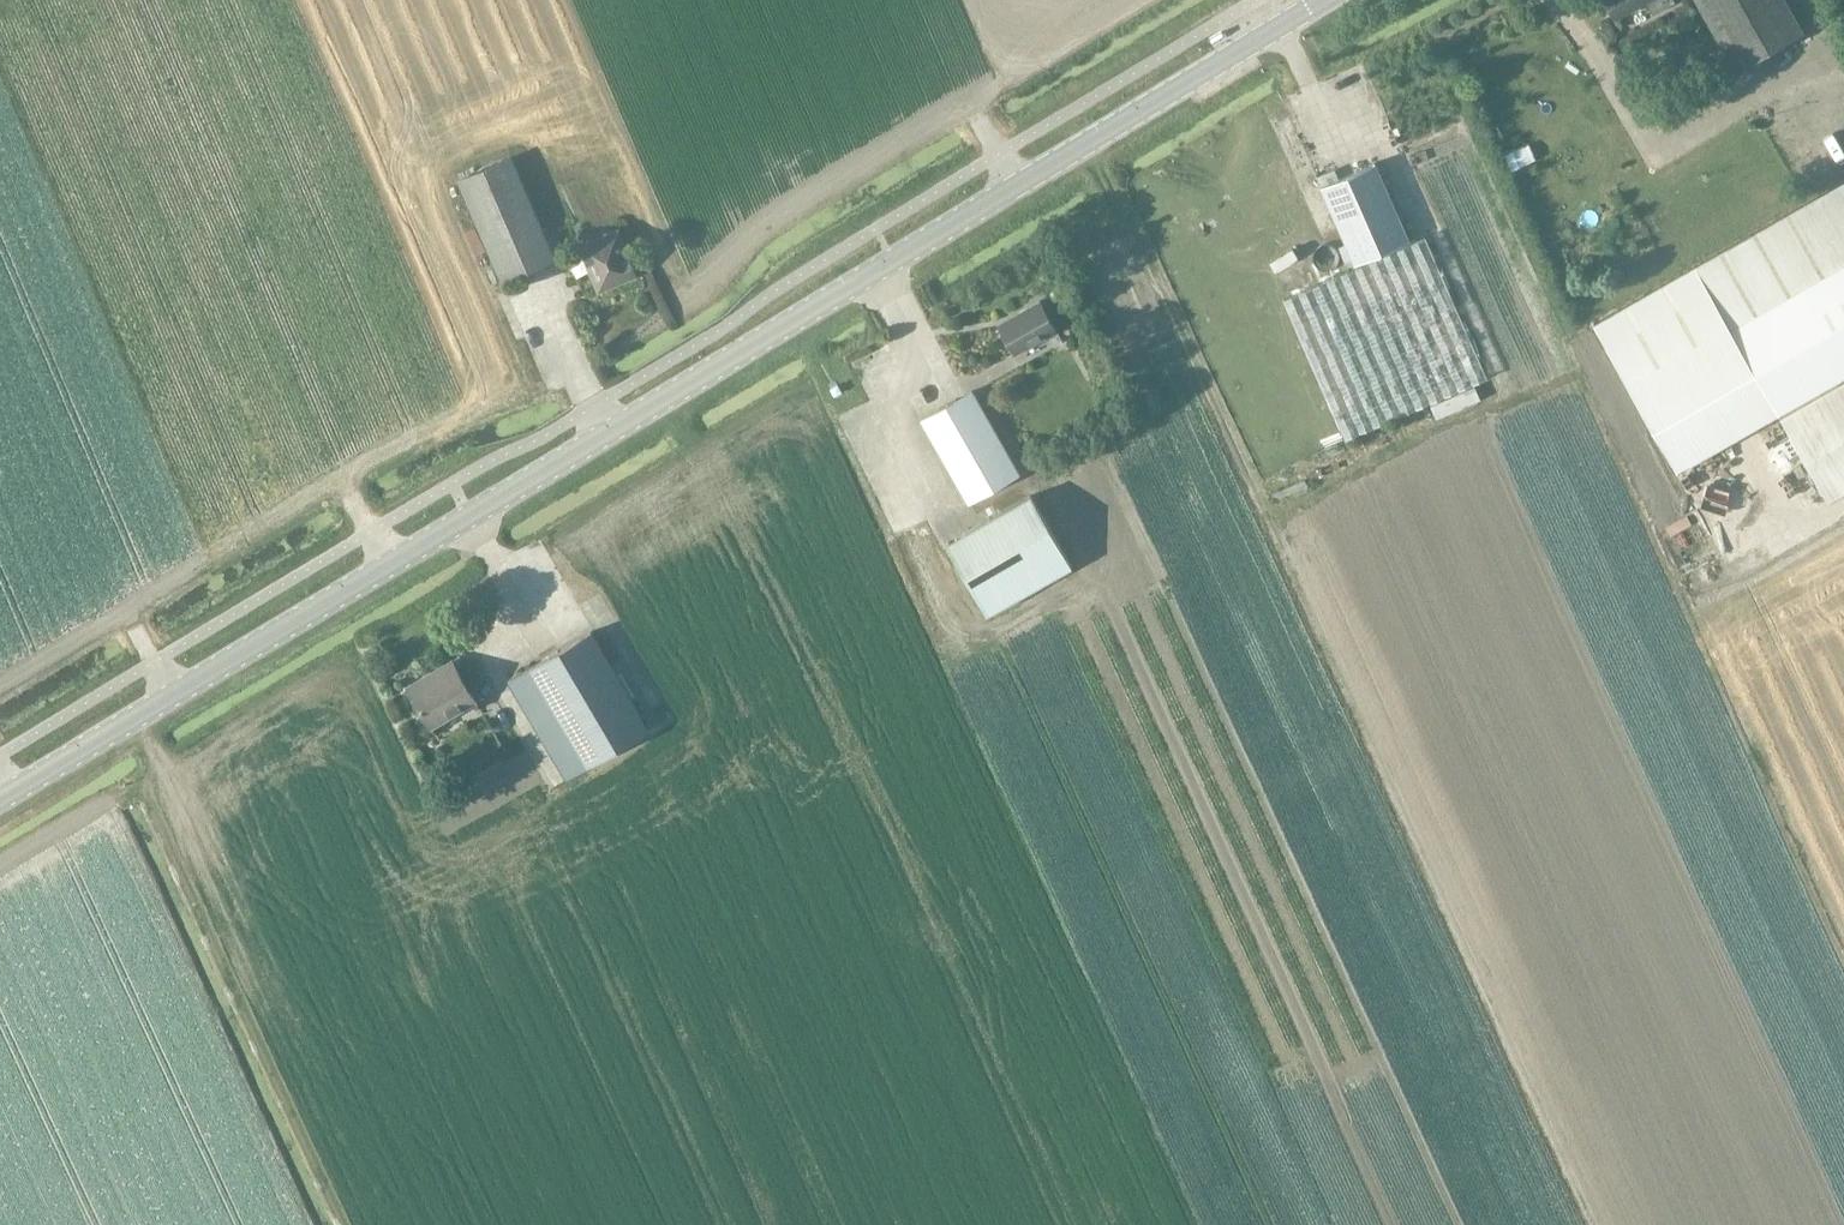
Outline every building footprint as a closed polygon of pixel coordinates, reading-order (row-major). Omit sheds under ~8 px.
[(1674,0),(1605,0),(1616,19),(1646,1),(1653,14),(1675,2),(1674,0)] [(1785,0),(1696,0),(1736,70),(1803,32),(1785,0)] [(458,179),(502,281),(554,258),(510,157),(458,179)] [(1353,263),(1407,240),(1373,162),(1320,185),(1353,263)] [(1593,324),(1675,468),(1776,411),(1776,412),(1840,375),(1842,378),(1778,415),(1826,499),(1843,489),(1843,240),(1842,238),(1843,237),(1843,181),(1593,324)] [(588,262),(599,290),(633,276),(614,231),(579,245),(582,251),(586,249),(591,260),(588,262)] [(1485,377),(1423,236),(1282,298),(1343,439),(1485,377)] [(1257,263),(1282,254),(1278,243),(1254,252),(1257,263)] [(987,329),(1031,305),(1026,295),(981,319),(987,329)] [(1015,355),(1056,332),(1039,302),(998,326),(1015,355)] [(921,419),(969,503),(1019,474),(972,391),(921,419)] [(987,614),(1072,566),(1031,495),(946,543),(987,614)] [(567,779),(570,777),(649,730),(591,631),(508,680),(567,779)] [(475,699),(455,666),(432,680),(429,675),(408,687),(430,725),(475,699)]
